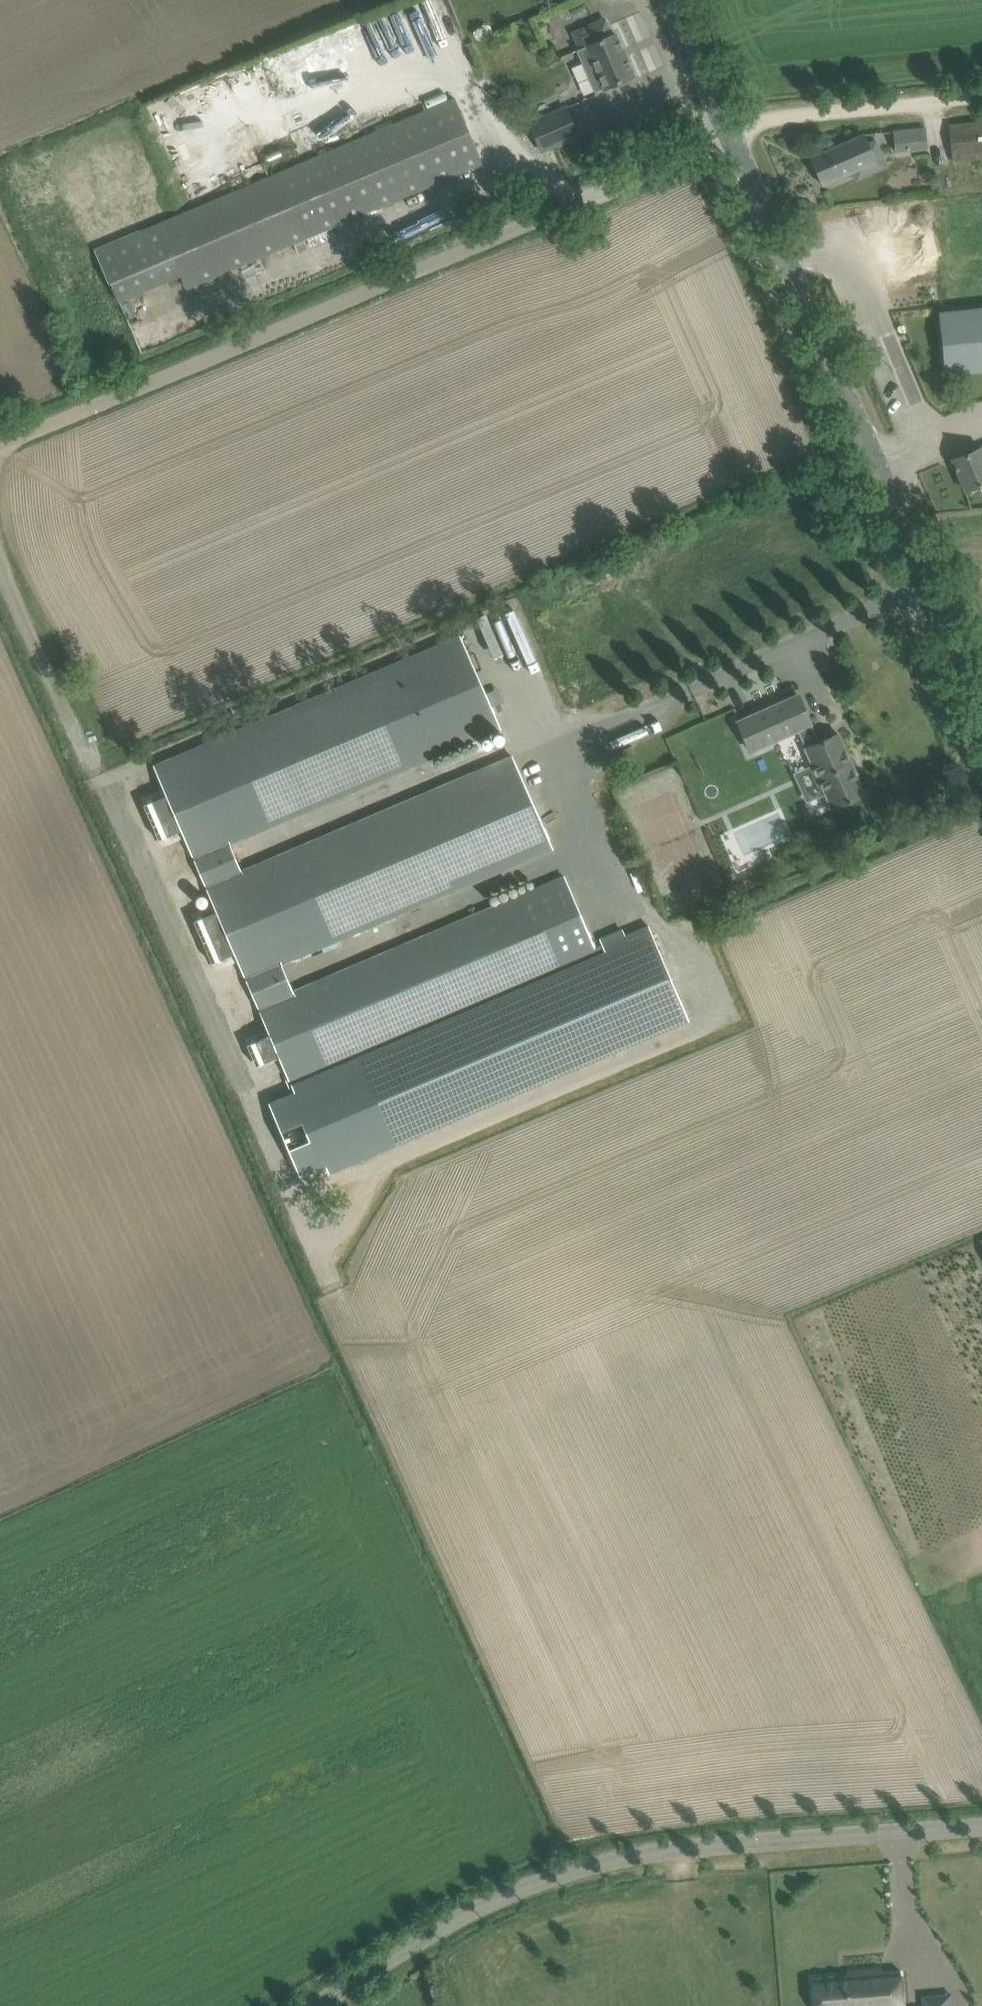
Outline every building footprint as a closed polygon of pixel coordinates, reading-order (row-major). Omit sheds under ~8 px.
[(605,19),(573,33),(580,49),(577,50),(595,92),(604,88),(605,89),(612,86),(613,89),(629,83),(627,79),(634,76),(615,33),(612,35),(605,19)] [(187,289),(305,238),(482,164),(454,99),(277,173),(94,249),(117,303),(181,276),(187,289)] [(565,106),(529,122),(541,151),(578,135),(565,106)] [(949,126),(953,161),(981,158),(981,122),(949,126)] [(895,151),(927,148),(925,128),(893,131),(895,151)] [(877,139),(867,143),(863,134),(811,158),(823,185),(876,162),(885,158),(877,139)] [(940,314),(946,373),(981,369),(981,310),(940,314)] [(981,484),(981,449),(971,452),(953,460),(966,491),(981,484)] [(163,788),(140,797),(162,847),(184,837),(213,904),(190,913),(215,971),(237,961),(267,1029),(244,1038),(257,1067),(279,1058),(288,1079),(594,949),(594,948),(563,877),(292,993),(280,965),(551,848),(512,756),(241,873),(228,844),(482,736),(500,728),(460,636),(442,644),(154,765),(163,788)] [(832,809),(847,802),(865,794),(838,734),(819,742),(811,724),(798,694),(737,721),(751,751),(798,730),(806,748),(805,748),(832,809)] [(294,1092),(269,1103),(300,1177),(326,1166),(329,1173),(689,1020),(649,926),(625,936),(623,933),(616,936),(617,938),(594,948),(594,949),(288,1079),(294,1092)] [(882,1975),(882,1972),(847,1975),(847,1978),(813,1981),(815,2005),(903,2005),(901,1974),(882,1975)]
